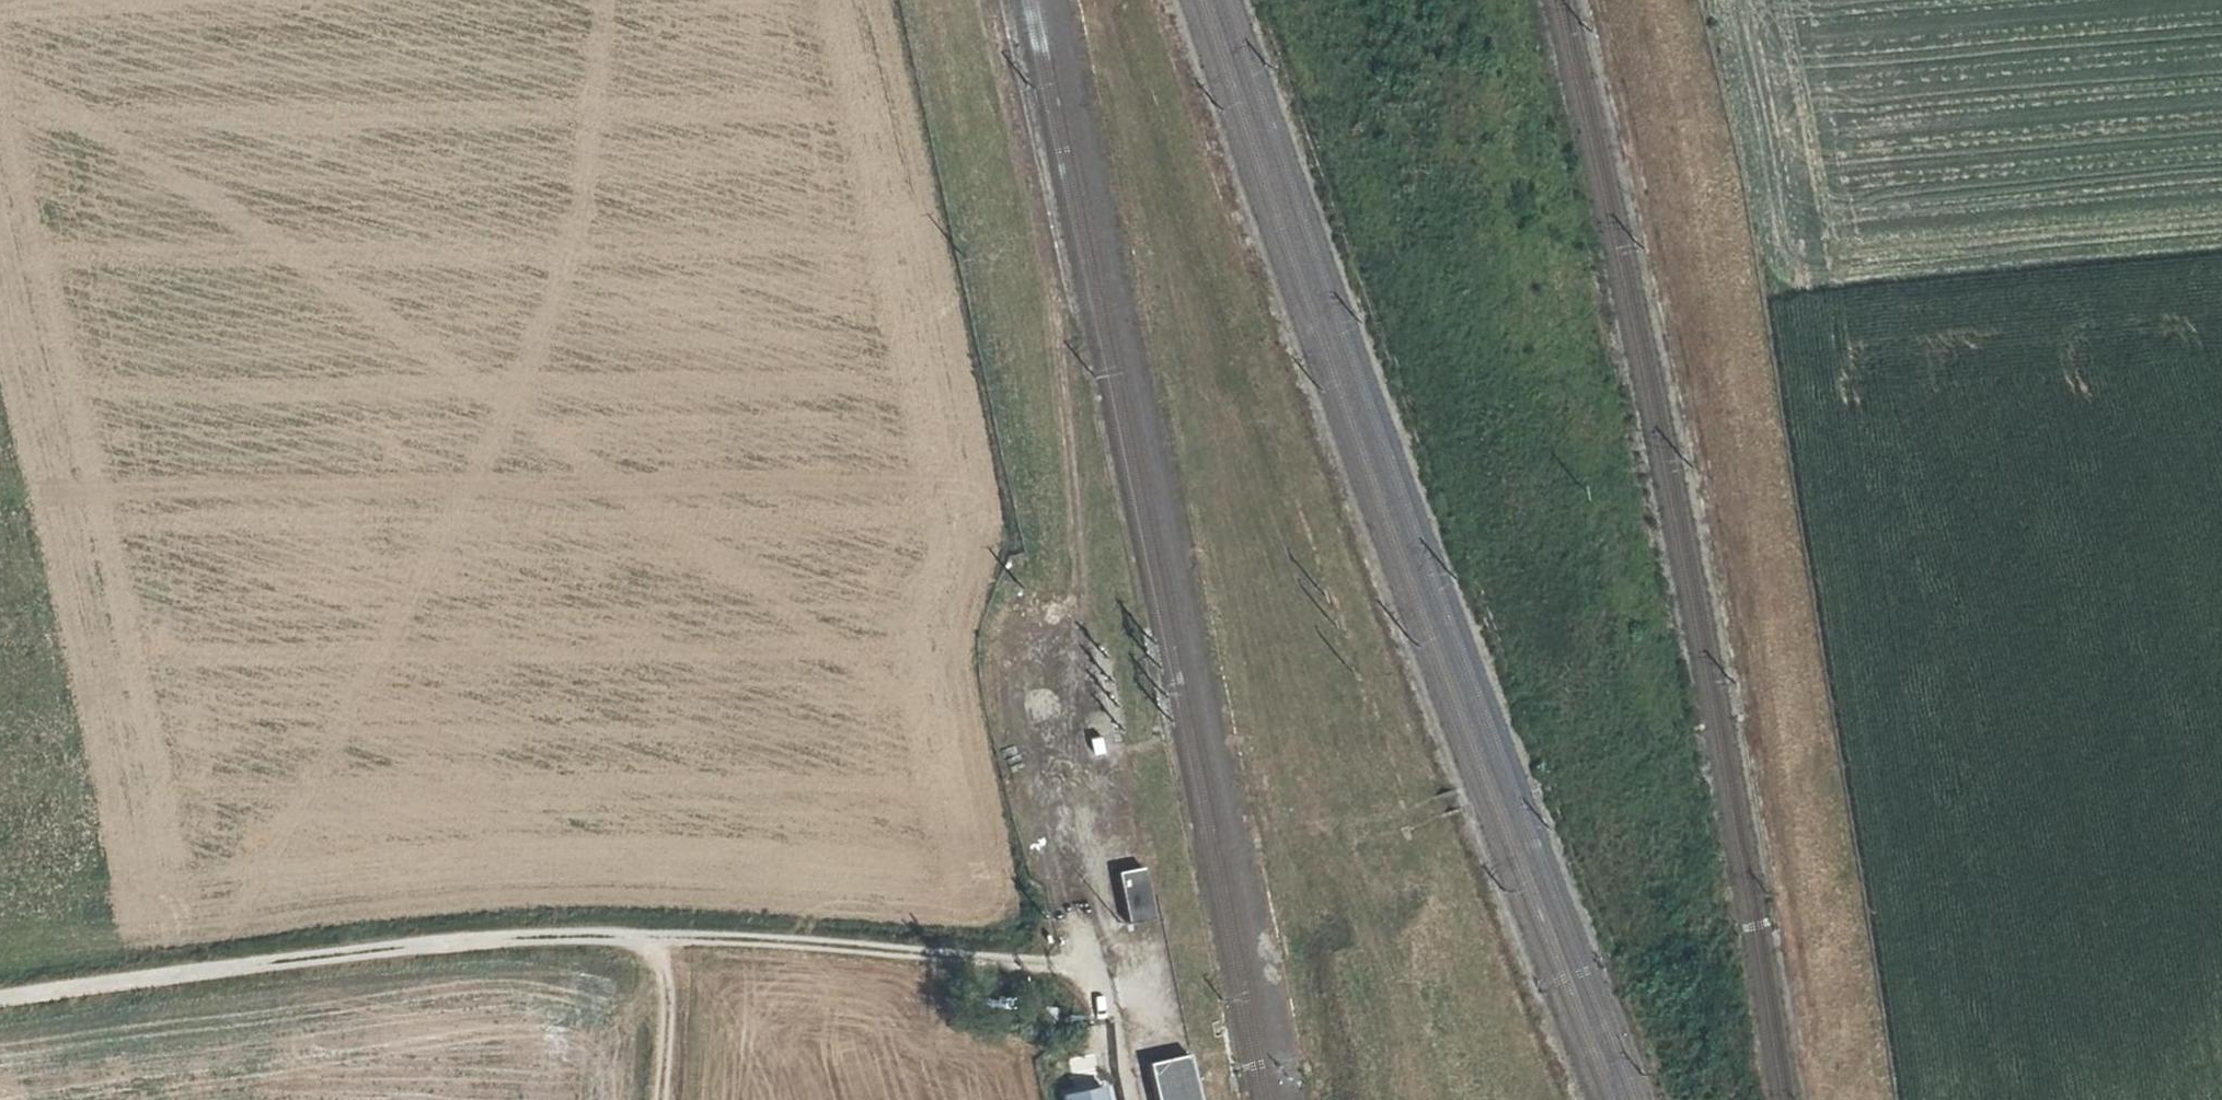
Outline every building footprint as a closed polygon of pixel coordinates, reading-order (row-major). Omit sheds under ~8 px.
[(1144,870),(1118,875),(1128,926),(1154,921),(1144,870)] [(1178,1034),(1157,1039),(1162,1060),(1183,1056),(1178,1034)] [(1150,1064),(1159,1099),(1199,1099),(1188,1055),(1150,1064)] [(1104,1086),(1062,1095),(1063,1099),(1107,1099),(1104,1086)]
